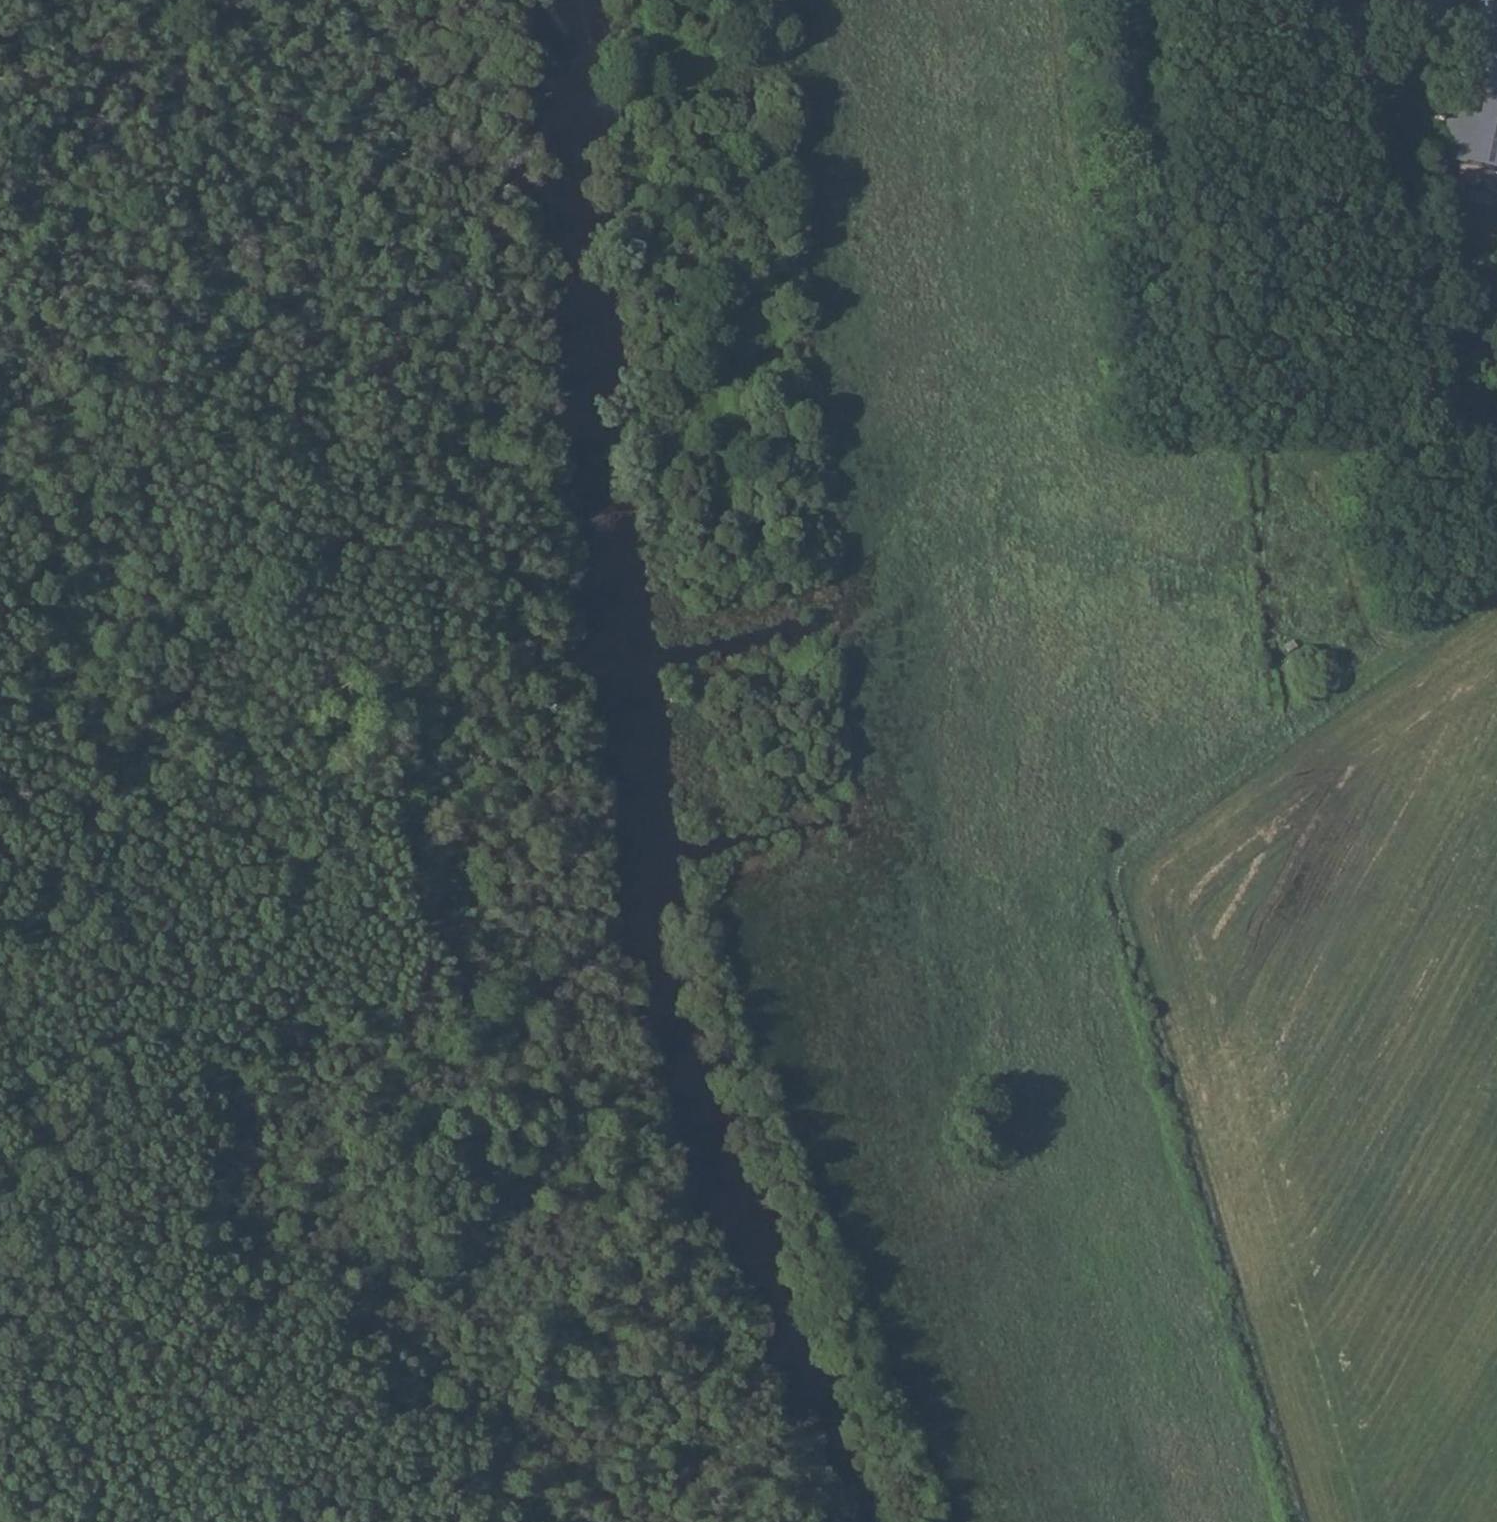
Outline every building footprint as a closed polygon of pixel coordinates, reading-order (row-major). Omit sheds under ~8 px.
[(1475,29),(1463,75),(1457,75),(1443,130),(1496,142),(1496,34),(1475,29)]
